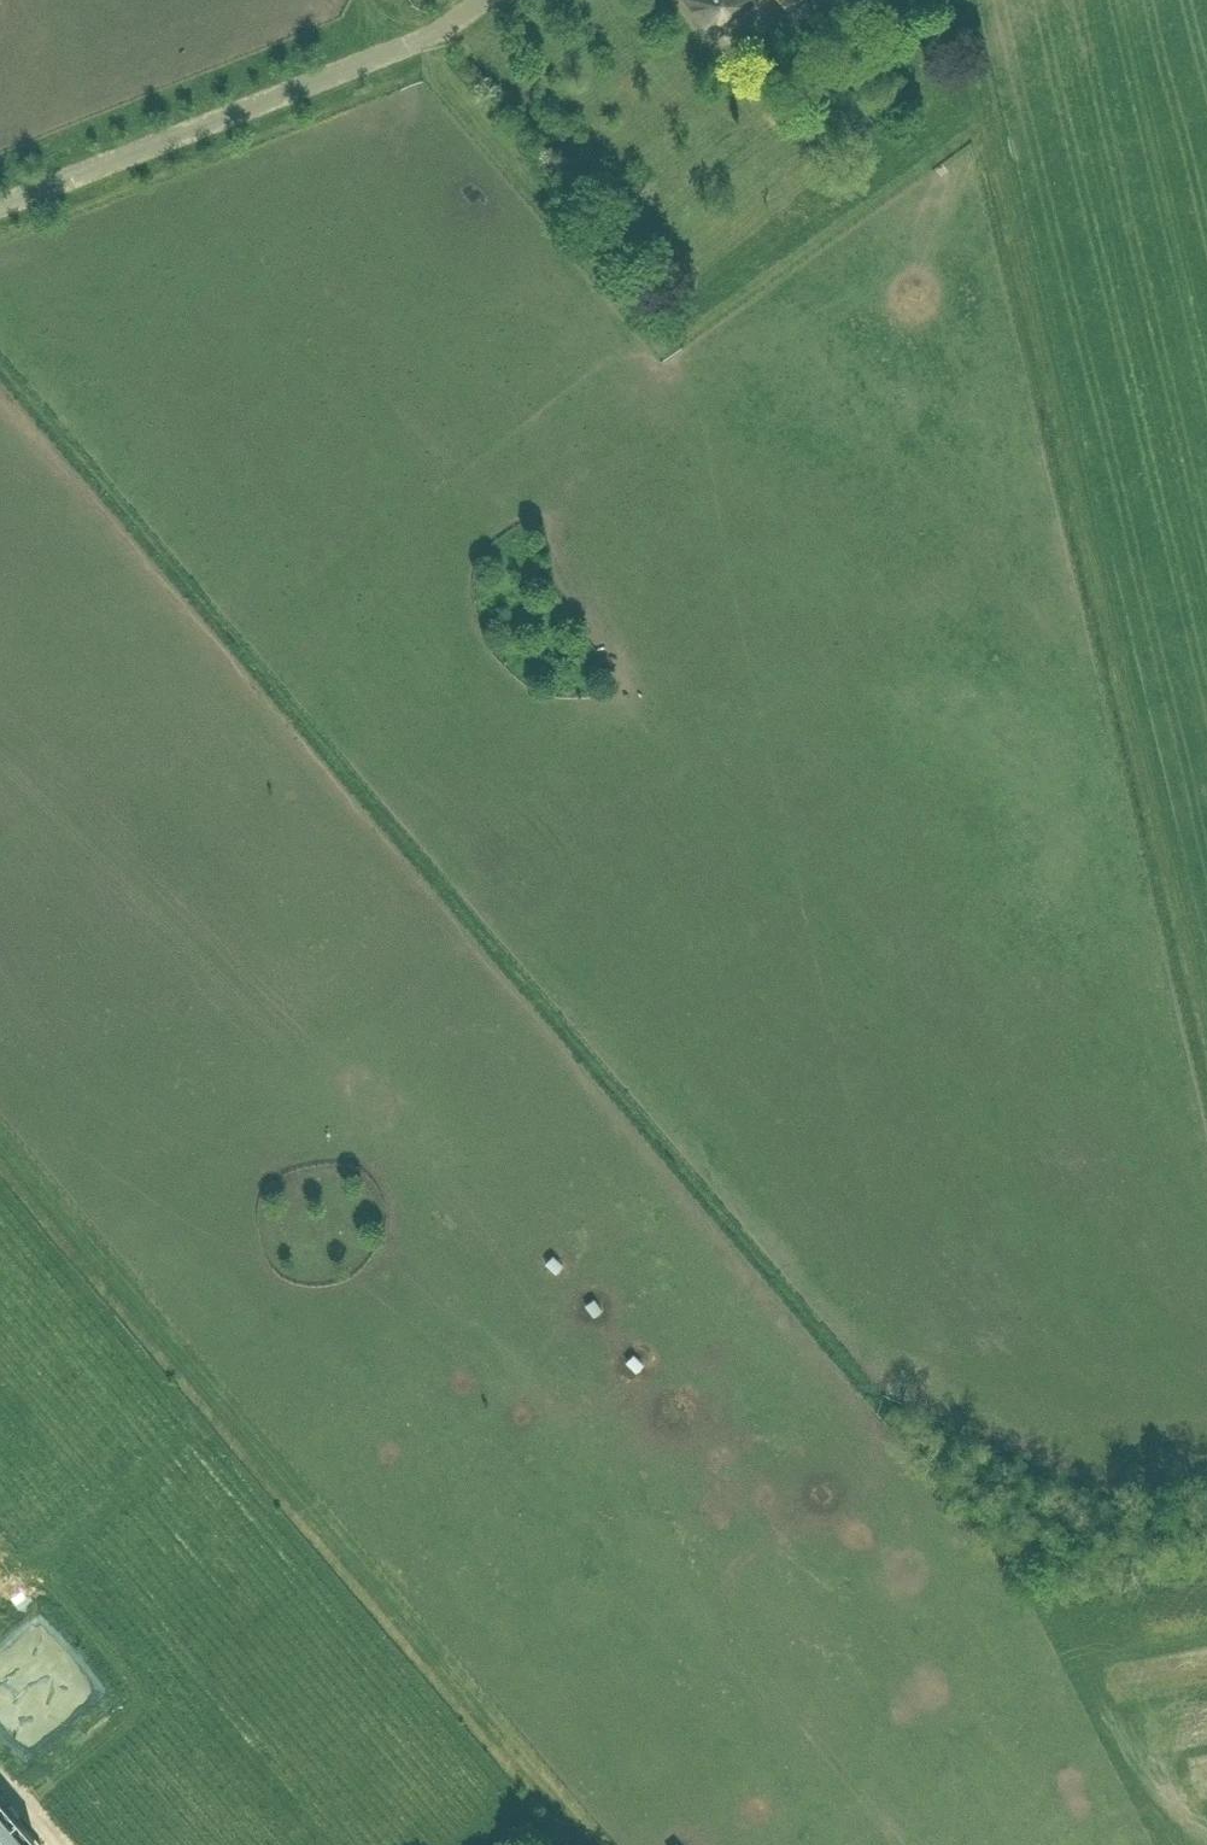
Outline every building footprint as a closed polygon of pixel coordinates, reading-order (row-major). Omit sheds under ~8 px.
[(713,37),(754,8),(752,4),(757,0),(686,0),(713,37)] [(786,12),(801,0),(778,0),(786,12)] [(39,1842),(0,1798),(0,1844),(35,1844),(39,1842)]
